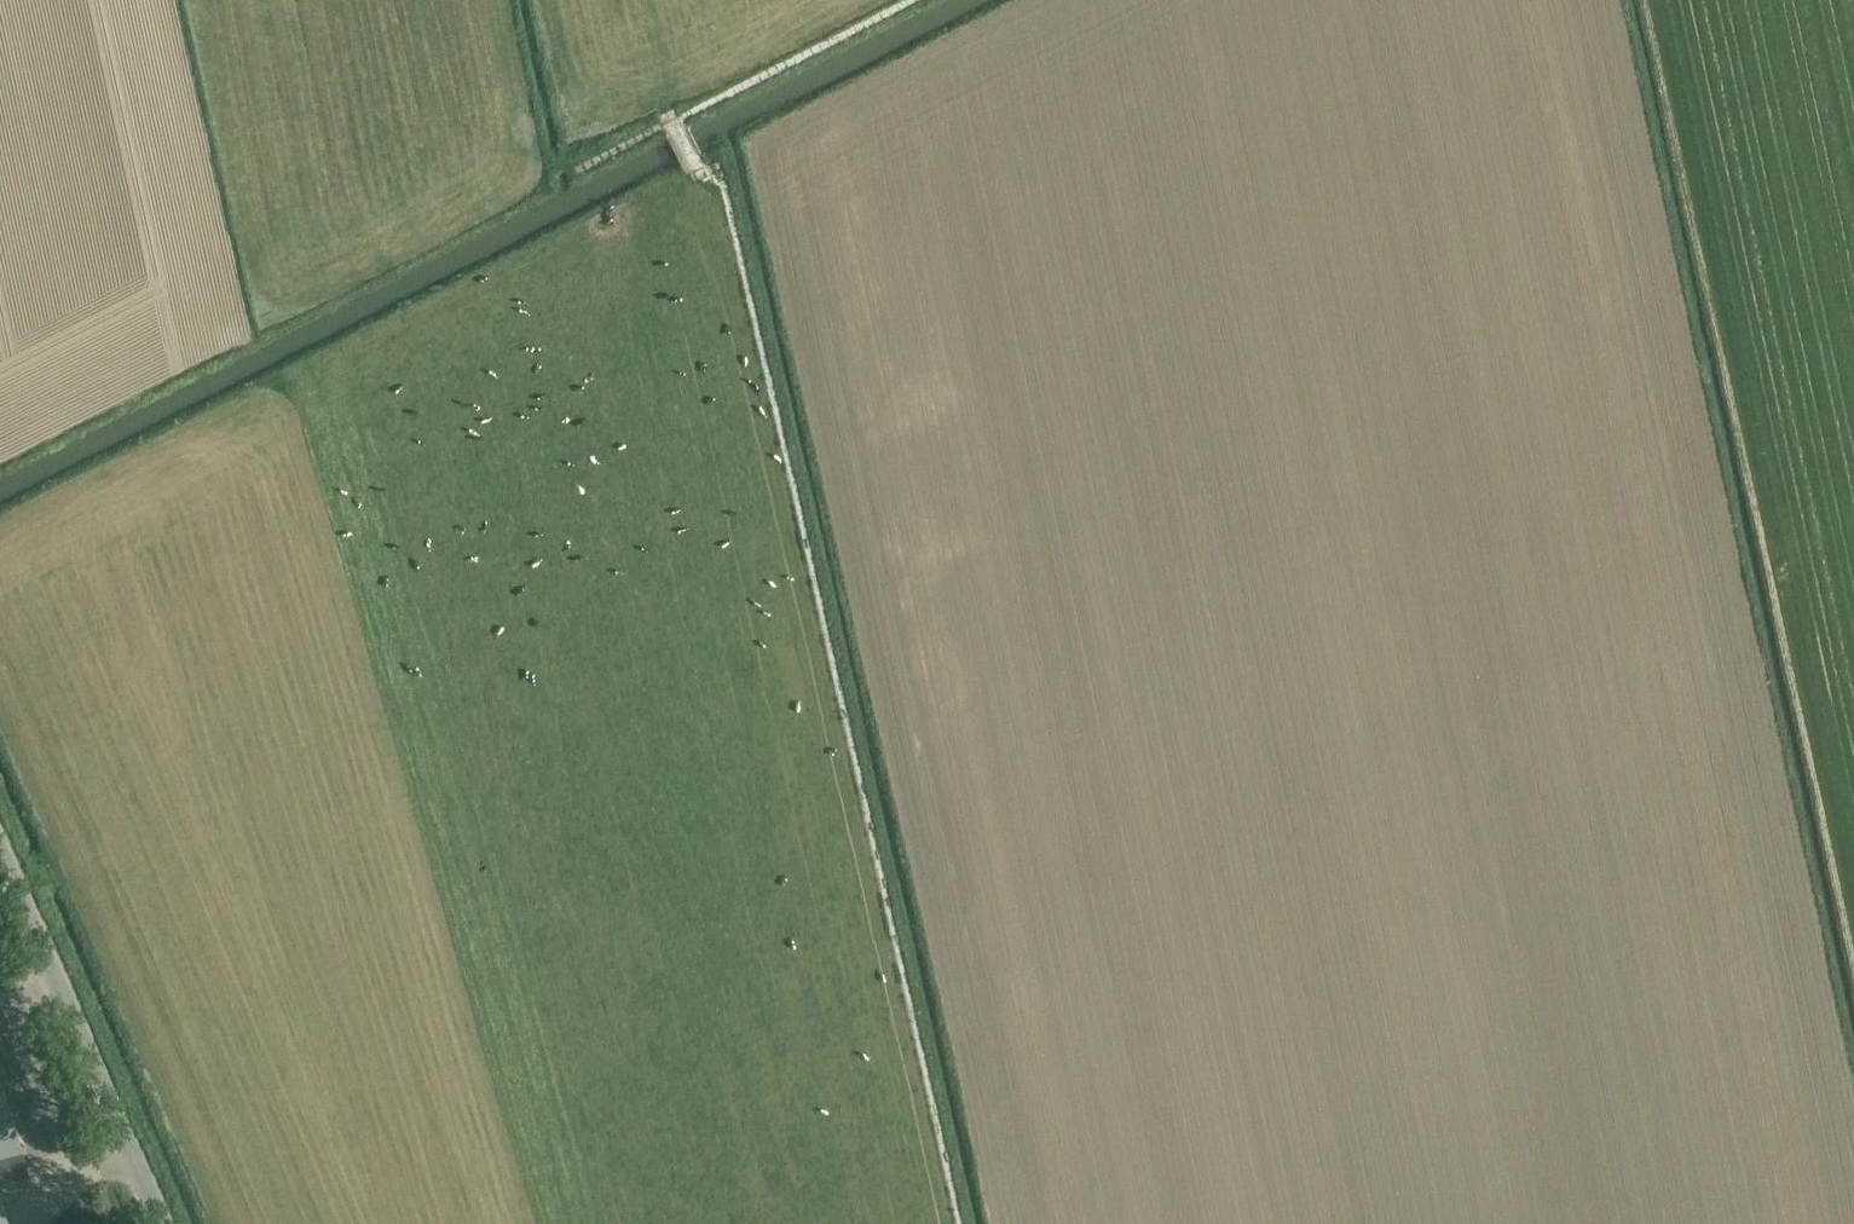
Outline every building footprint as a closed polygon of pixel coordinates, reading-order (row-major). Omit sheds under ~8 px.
[(23,1153),(0,1072),(0,1160),(23,1153)]
